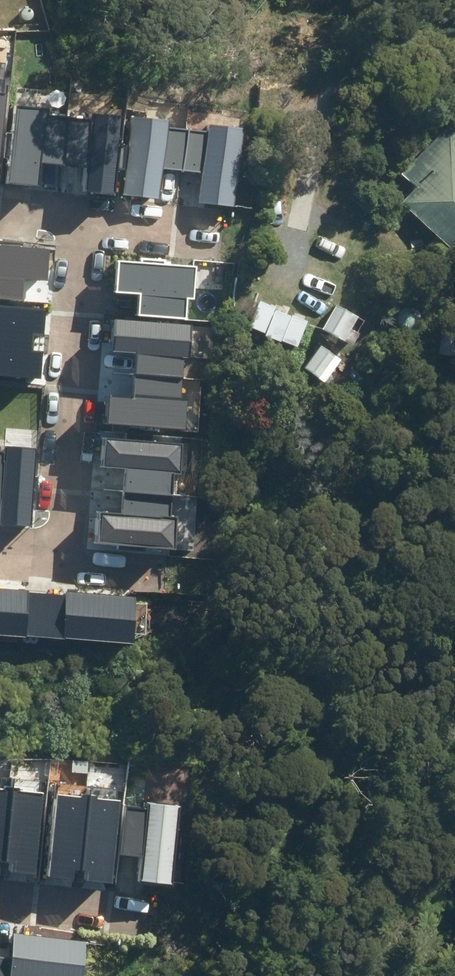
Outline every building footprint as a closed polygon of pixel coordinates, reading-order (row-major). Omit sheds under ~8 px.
[(40,160),(65,162),(66,156),(69,118),(50,116),(51,109),(17,105),(10,182),(37,185),(40,160)] [(92,120),(69,118),(66,156),(92,158),(88,192),(114,195),(122,116),(93,113),(92,120)] [(201,201),(235,205),(244,128),(210,124),(209,132),(169,127),(170,120),(132,115),(128,145),(122,145),(119,167),(127,168),(124,193),(158,197),(162,167),(204,172),(201,201)] [(439,127),(394,173),(411,190),(395,206),(454,263),(454,143),(439,127)] [(0,244),(0,297),(25,299),(26,280),(49,282),(52,248),(0,244)] [(188,297),(195,297),(197,267),(117,260),(114,291),(142,294),(140,314),(187,318),(188,297)] [(364,318),(341,303),(325,328),(348,343),(364,318)] [(0,305),(0,375),(41,378),(43,352),(33,351),(34,335),(44,336),(47,308),(0,305)] [(116,320),(114,350),(139,352),(136,398),(113,396),(111,421),(185,427),(187,400),(181,400),(185,357),(190,358),(192,326),(116,320)] [(446,327),(441,356),(454,359),(454,328),(446,327)] [(347,358),(324,343),(306,370),(329,385),(347,358)] [(103,441),(101,471),(127,473),(123,519),(100,517),(98,542),(173,548),(175,521),(169,520),(172,478),(177,479),(180,447),(103,441)] [(0,453),(0,499),(4,499),(2,522),(30,525),(36,450),(6,447),(6,453),(0,453)] [(134,644),(137,597),(0,589),(0,636),(134,644)] [(45,795),(0,790),(0,870),(2,870),(3,859),(16,860),(15,872),(35,874),(45,795)] [(110,883),(120,804),(57,797),(48,876),(77,879),(78,868),(91,869),(90,881),(110,883)] [(148,810),(123,807),(118,855),(144,858),(141,881),(173,885),(182,806),(149,802),(148,810)] [(0,957),(0,975),(84,975),(88,943),(15,935),(13,959),(0,957)]
